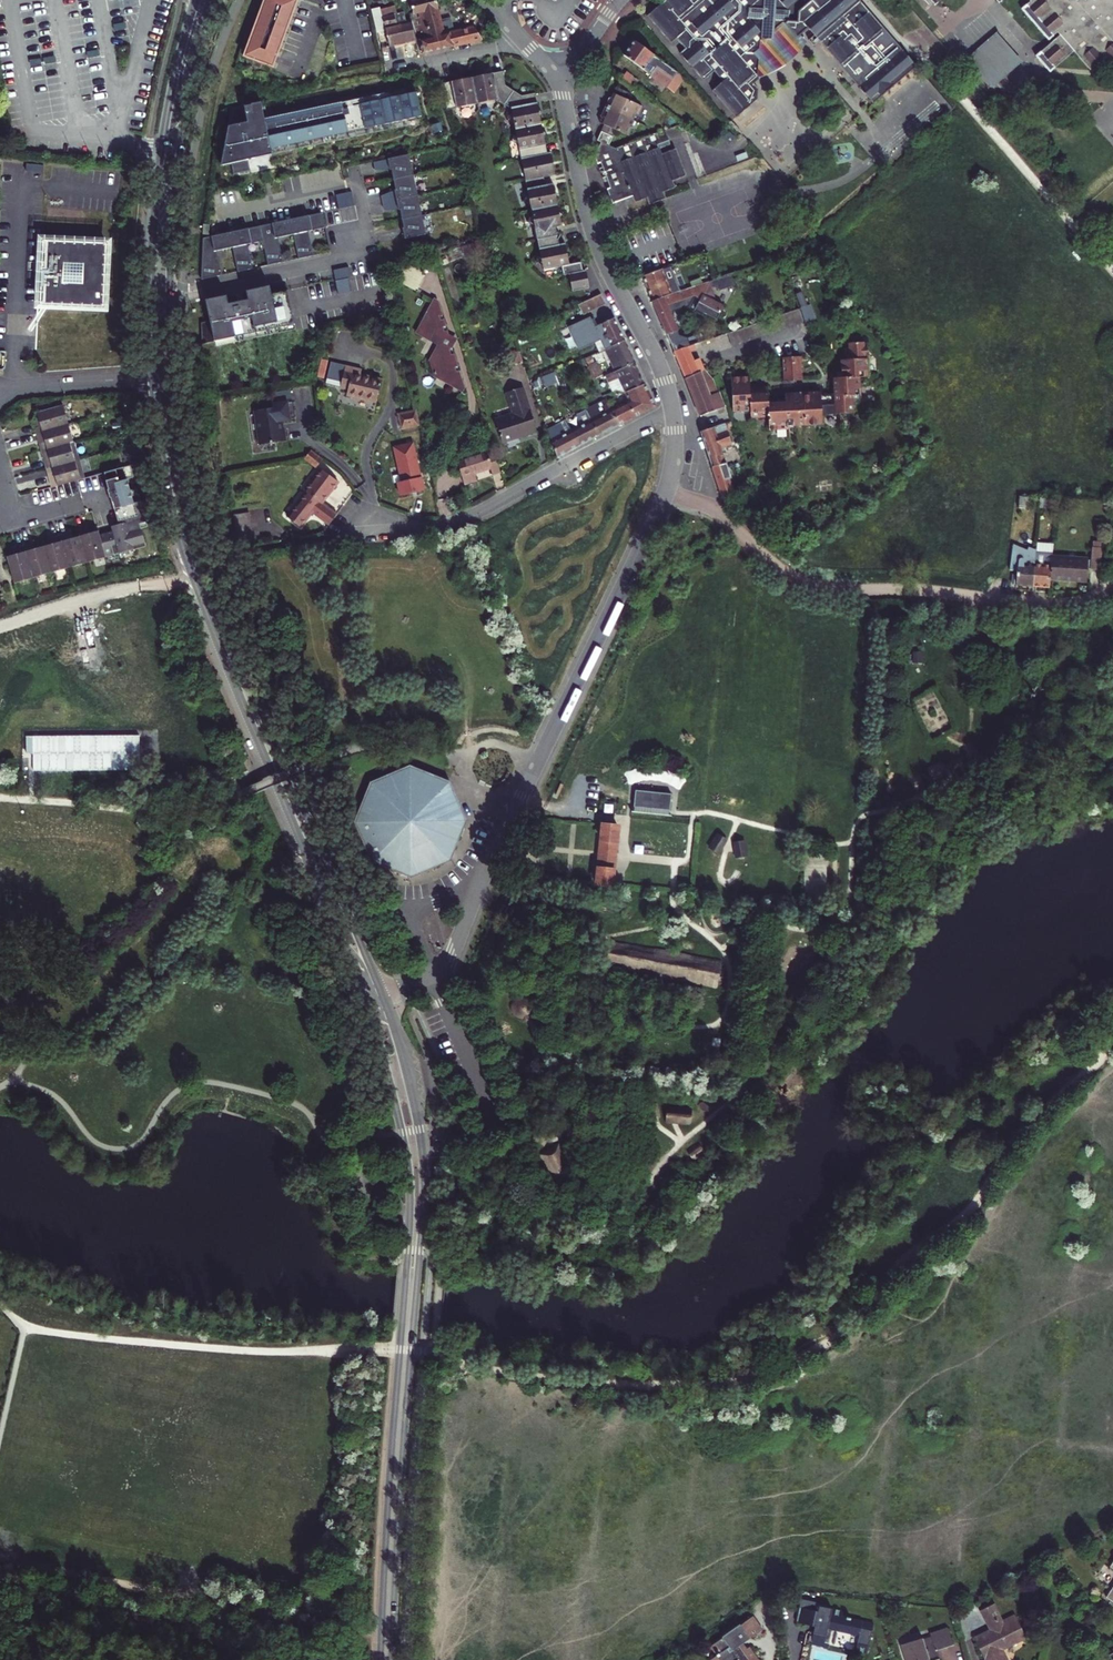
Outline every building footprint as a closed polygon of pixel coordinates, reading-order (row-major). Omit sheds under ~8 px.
[(267,68),(293,0),(258,0),(236,56),(267,68)] [(411,40),(413,40),(416,52),(475,38),(464,28),(438,34),(434,17),(432,8),(434,8),(431,0),(410,0),(407,1),(413,28),(408,29),(411,40)] [(649,15),(673,43),(678,38),(687,48),(682,52),(705,80),(716,71),(725,81),(714,90),(738,118),(759,99),(760,89),(755,82),(760,78),(760,76),(761,58),(757,53),(762,48),(763,38),(773,38),(774,32),(789,20),(803,20),(809,27),(828,49),(878,105),(921,69),(861,0),(666,0),(649,15)] [(1032,1),(1028,5),(1054,36),(1057,33),(1061,38),(1047,49),(1060,65),(1080,48),(1097,67),(1112,54),(1112,0),(1031,0),(1032,1)] [(384,46),(411,40),(408,29),(405,17),(401,18),(396,1),(375,7),(384,46)] [(761,58),(760,76),(783,66),(794,57),(807,42),(803,33),(809,27),(803,20),(789,20),(774,32),(773,38),(763,38),(762,48),(757,53),(761,58)] [(998,34),(968,60),(994,90),(1023,64),(998,34)] [(631,38),(621,53),(675,93),(685,79),(631,38)] [(623,67),(618,74),(629,82),(634,76),(623,67)] [(502,84),(499,70),(466,77),(471,103),(494,99),(500,104),(511,90),(502,84)] [(466,77),(437,82),(442,108),(471,103),(466,77)] [(627,122),(629,115),(631,108),(635,109),(638,101),(621,94),(622,89),(609,84),(607,93),(603,95),(597,113),(599,117),(597,121),(601,123),(594,139),(598,141),(605,144),(613,127),(626,133),(630,123),(627,122)] [(350,96),(256,112),(255,103),(226,108),(222,139),(213,157),(224,155),(225,166),(242,163),(240,152),(379,127),(378,121),(415,113),(411,90),(350,100),(350,96)] [(539,128),(531,93),(518,96),(511,90),(500,104),(507,110),(508,116),(503,121),(510,126),(512,133),(539,128)] [(517,159),(545,154),(539,128),(512,133),(513,139),(508,145),(515,148),(517,159)] [(655,146),(652,139),(656,138),(654,131),(612,147),(605,144),(598,141),(592,155),(595,162),(597,161),(607,187),(604,187),(609,201),(629,193),(632,200),(644,195),(646,202),(663,195),(661,189),(673,184),(670,178),(683,173),(673,146),(657,152),(655,146)] [(408,174),(404,153),(383,157),(385,168),(387,168),(389,178),(408,174)] [(550,177),(545,154),(517,159),(522,182),(540,178),(550,177)] [(408,174),(389,178),(391,188),(390,189),(392,198),(413,194),(408,174)] [(527,211),(554,206),(550,183),(541,185),(540,178),(522,182),(527,211)] [(417,214),(413,194),(392,198),(394,208),(395,208),(398,218),(417,214)] [(532,239),(551,235),(549,228),(558,226),(554,206),(527,211),(532,239)] [(326,251),(318,211),(287,219),(295,258),(326,251)] [(422,232),(417,214),(398,218),(399,226),(398,226),(400,237),(422,232)] [(295,258),(287,219),(256,226),(264,265),(295,258)] [(264,265),(256,225),(225,233),(233,272),(264,265)] [(225,233),(198,238),(197,280),(233,272),(225,233)] [(553,245),(551,235),(532,239),(538,269),(561,265),(565,264),(561,244),(553,245)] [(106,245),(46,243),(44,300),(104,302),(106,245)] [(404,264),(397,277),(416,287),(423,274),(419,259),(404,264)] [(585,288),(580,262),(565,264),(561,265),(566,292),(585,288)] [(666,286),(659,267),(640,274),(650,298),(661,294),(682,288),(679,281),(666,286)] [(729,272),(695,283),(699,294),(709,291),(733,283),(729,272)] [(416,287),(397,277),(394,282),(414,292),(416,287)] [(650,298),(663,332),(674,328),(667,310),(687,303),(712,314),(718,300),(709,298),(709,291),(699,294),(695,283),(650,298)] [(223,295),(201,300),(207,321),(197,323),(198,345),(292,324),(284,291),(268,295),(266,286),(243,291),(245,301),(225,305),(223,295)] [(579,305),(583,314),(606,303),(602,295),(579,305)] [(446,339),(435,303),(431,301),(416,332),(438,343),(429,360),(434,374),(460,391),(462,387),(448,345),(446,344),(445,341),(446,339)] [(782,314),(735,329),(721,333),(707,338),(711,351),(786,328),(782,314)] [(621,338),(610,317),(590,327),(600,348),(621,338)] [(600,348),(610,371),(632,361),(621,338),(600,348)] [(671,349),(674,355),(690,349),(694,348),(692,343),(671,349)] [(690,349),(674,355),(677,363),(693,358),(690,349)] [(799,378),(798,354),(779,355),(780,379),(799,378)] [(693,358),(677,363),(683,377),(703,367),(698,356),(693,358)] [(817,389),(788,391),(790,424),(805,423),(813,423),(819,423),(818,413),(833,413),(841,412),(850,412),(849,394),(857,394),(856,382),(856,376),(863,376),(864,375),(864,357),(837,359),(838,376),(831,377),(832,394),(818,395),(817,389)] [(620,391),(642,382),(632,361),(610,371),(620,391)] [(360,375),(361,369),(343,366),(338,388),(346,389),(345,395),(375,402),(380,379),(360,375)] [(712,377),(703,367),(683,377),(697,414),(720,406),(712,377)] [(765,400),(764,385),(746,385),(745,373),(729,374),(730,408),(747,407),(747,415),(765,414),(766,428),(784,427),(784,424),(782,399),(765,400)] [(630,410),(632,416),(653,405),(642,382),(620,391),(614,393),(624,413),(630,410)] [(537,431),(522,388),(506,393),(511,407),(513,406),(515,413),(495,420),(503,443),(537,431)] [(30,427),(62,418),(57,398),(53,400),(52,393),(28,400),(33,418),(28,419),(30,427)] [(604,398),(617,424),(632,416),(630,410),(624,413),(614,393),(604,398)] [(617,424),(604,398),(603,399),(585,408),(597,434),(617,424)] [(284,419),(281,403),(261,406),(261,409),(243,411),(248,446),(274,442),(272,431),(270,429),(269,422),(284,419)] [(577,445),(597,434),(585,408),(579,412),(583,421),(569,428),(577,445)] [(398,427),(414,424),(411,409),(394,414),(398,427)] [(68,436),(62,418),(30,427),(36,445),(68,436)] [(577,445),(569,428),(564,420),(546,429),(556,457),(577,445)] [(718,446),(712,426),(699,430),(710,465),(721,462),(716,447),(718,446)] [(73,454),(68,436),(36,445),(41,463),(73,454)] [(413,443),(393,447),(401,482),(396,483),(399,496),(424,491),(413,443)] [(311,450),(305,458),(316,466),(322,458),(311,450)] [(485,452),(456,461),(463,484),(476,480),(473,472),(489,466),(485,452)] [(78,472),(73,454),(41,463),(46,481),(71,474),(78,472)] [(489,463),(493,475),(502,472),(498,460),(489,463)] [(104,525),(92,528),(98,550),(139,537),(117,461),(71,474),(77,492),(101,485),(111,518),(103,520),(104,525)] [(730,489),(721,462),(710,465),(719,494),(730,489)] [(320,467),(286,514),(300,524),(310,510),(329,523),(337,513),(323,503),(340,481),(320,467)] [(1028,494),(1017,493),(1016,506),(1027,507),(1028,494)] [(251,513),(234,515),(238,543),(255,541),(251,513)] [(98,550),(92,528),(90,524),(81,527),(79,521),(71,523),(73,529),(80,555),(98,550)] [(80,555),(73,529),(63,532),(61,526),(53,528),(62,560),(80,555)] [(44,565),(62,560),(53,528),(46,530),(47,536),(37,540),(44,565)] [(44,565),(37,540),(26,542),(24,537),(17,539),(27,570),(44,565)] [(9,576),(27,570),(17,539),(10,541),(11,547),(1,550),(9,576)] [(1090,558),(1050,555),(1050,557),(1049,576),(1085,578),(1086,567),(1098,568),(1100,546),(1091,545),(1090,558)] [(1049,584),(1049,576),(1050,557),(1050,555),(1051,552),(1043,551),(1042,561),(1033,561),(1032,582),(1049,584)] [(959,758),(947,762),(950,771),(962,766),(959,758)] [(942,762),(927,769),(932,782),(947,775),(942,762)] [(339,773),(347,770),(345,763),(336,767),(339,773)] [(918,775),(910,779),(915,790),(923,786),(918,775)] [(635,791),(633,811),(669,815),(670,794),(635,791)] [(619,826),(603,824),(601,840),(603,841),(602,854),(600,868),(598,868),(597,884),(613,886),(614,870),(613,870),(614,855),(616,842),(617,842),(619,826)] [(743,846),(728,844),(725,858),(740,861),(743,846)] [(826,853),(803,854),(804,899),(826,899),(826,895),(826,853)] [(719,919),(720,918),(720,916),(720,915),(719,914),(718,913),(716,912),(714,912),(713,913),(712,914),(711,915),(711,917),(711,918),(712,920),(713,921),(714,921),(716,922),(717,921),(718,920),(719,919)] [(723,961),(611,941),(607,966),(719,986),(721,974),(723,961)] [(794,946),(783,965),(793,971),(804,952),(794,946)] [(828,956),(822,953),(817,962),(823,965),(828,956)] [(521,994),(516,996),(512,1000),(511,1006),(512,1011),(515,1016),(520,1018),(526,1018),(531,1016),(534,1012),(536,1007),(535,1001),(531,997),(526,994),(521,994)] [(517,1034),(517,1033),(516,1031),(515,1030),(513,1030),(511,1030),(510,1030),(508,1032),(508,1033),(507,1034),(507,1036),(508,1037),(509,1039),(511,1039),(512,1040),(514,1039),(515,1039),(516,1038),(517,1036),(517,1034)] [(658,1103),(646,1106),(649,1119),(661,1116),(658,1103)] [(692,1109),(669,1107),(668,1122),(691,1123),(692,1109)] [(557,1140),(539,1152),(557,1179),(575,1168),(557,1140)] [(698,1142),(687,1150),(693,1159),(704,1151),(698,1142)] [(1003,1649),(1025,1638),(1013,1614),(1003,1619),(994,1602),(978,1611),(988,1628),(972,1637),(984,1659),(1008,1659),(1003,1649)] [(817,1611),(800,1606),(796,1623),(813,1626),(809,1644),(823,1648),(827,1630),(857,1637),(855,1651),(868,1654),(873,1624),(843,1617),(844,1611),(818,1605),(817,1611)] [(709,1646),(715,1655),(709,1659),(710,1659),(758,1659),(749,1647),(746,1649),(743,1643),(762,1629),(752,1615),(709,1646)] [(947,1627),(929,1633),(936,1651),(952,1645),(947,1627)] [(922,1637),(900,1645),(905,1659),(930,1659),(922,1637)]
